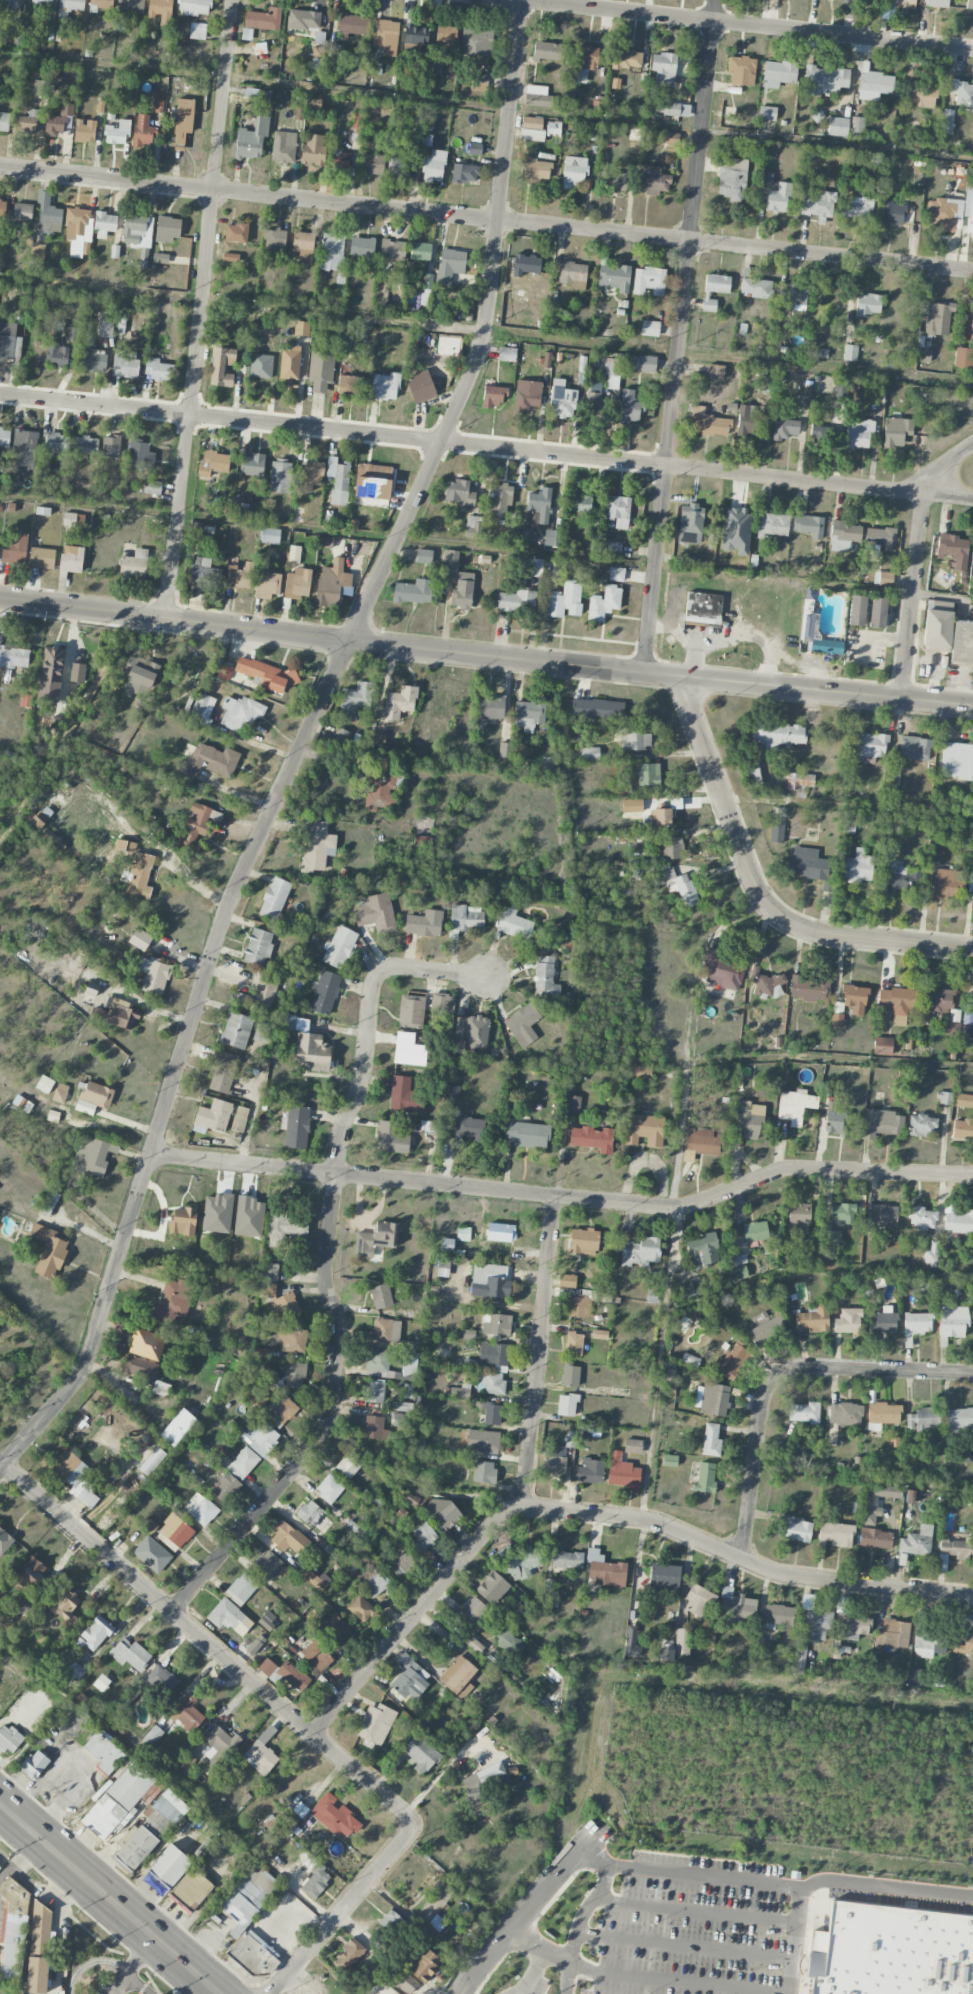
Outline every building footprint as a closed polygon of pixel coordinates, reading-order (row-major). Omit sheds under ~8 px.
[(68,22),(69,10),(84,11),(85,0),(59,0),(58,22),(68,22)] [(113,0),(90,0),(90,8),(112,8),(113,0)] [(118,11),(143,12),(144,0),(118,0),(118,11)] [(147,20),(158,21),(157,26),(170,27),(173,0),(148,0),(147,20)] [(178,14),(210,15),(210,0),(179,0),(178,14)] [(950,0),(925,0),(925,5),(949,9),(950,0)] [(965,8),(966,0),(972,0),(972,9),(965,8)] [(893,20),(893,2),(882,2),(882,20),(893,20)] [(280,30),(280,7),(268,7),(268,12),(246,11),(245,29),(280,30)] [(321,13),(289,9),(286,28),(318,32),(321,13)] [(370,18),(340,15),(338,32),(368,36),(370,18)] [(372,46),(382,47),(381,56),(396,57),(399,22),(374,19),(372,46)] [(206,24),(190,23),(189,39),(205,40),(206,24)] [(420,53),(421,45),(427,45),(428,26),(405,25),(403,53),(420,53)] [(455,26),(436,25),(435,49),(454,50),(455,26)] [(461,55),(490,56),(491,29),(461,29),(461,55)] [(533,59),(563,60),(564,43),(534,42),(533,59)] [(340,58),(340,45),(328,44),(327,57),(340,58)] [(598,46),(575,45),(573,82),(587,83),(587,70),(597,70),(598,46)] [(311,70),(322,71),(323,47),(312,47),(311,70)] [(642,51),(612,50),(612,67),(642,69),(642,51)] [(651,71),(656,71),(655,86),(675,87),(676,54),(652,53),(651,71)] [(756,58),(729,56),(728,85),(754,86),(756,58)] [(765,60),(762,80),(767,81),(766,88),(778,90),(779,82),(795,84),(798,64),(765,60)] [(804,94),(820,94),(820,92),(839,92),(839,87),(849,88),(849,69),(804,67),(804,94)] [(910,82),(916,83),(917,71),(907,71),(906,93),(910,94),(910,82)] [(487,75),(473,73),(472,91),(486,92),(487,75)] [(47,81),(34,80),(33,96),(46,96),(47,81)] [(947,81),(946,93),(956,94),(955,104),(965,104),(965,108),(972,108),(972,83),(947,81)] [(525,106),(557,107),(557,96),(547,96),(547,86),(526,85),(525,106)] [(935,108),(936,86),(911,85),(911,95),(903,95),(902,103),(915,104),(915,107),(935,108)] [(244,99),(271,102),(272,91),(245,88),(244,99)] [(194,100),(177,99),(176,108),(170,107),(169,119),(175,120),(174,138),(170,138),(170,149),(184,150),(185,133),(192,133),(194,100)] [(690,103),(655,102),(654,114),(690,116),(690,103)] [(56,138),(56,132),(64,132),(65,116),(73,116),(74,104),(61,103),(60,116),(46,115),(44,137),(56,138)] [(758,120),(776,121),(776,107),(759,106),(758,120)] [(37,110),(29,109),(28,117),(18,116),(18,131),(36,132),(37,110)] [(10,113),(0,112),(0,132),(7,133),(10,113)] [(358,130),(362,115),(355,113),(351,128),(358,130)] [(149,115),(135,114),(134,144),(156,145),(157,127),(148,127),(149,115)] [(237,129),(236,157),(261,159),(262,137),(268,137),(269,117),(256,116),(255,130),(237,129)] [(942,133),(952,133),(953,117),(943,116),(942,133)] [(544,118),(522,117),(521,140),(542,141),(544,118)] [(847,138),(849,119),(829,117),(827,135),(847,138)] [(850,136),(863,136),(864,117),(851,117),(850,136)] [(96,120),(84,120),(84,119),(75,119),(74,142),(95,143),(96,120)] [(118,127),(105,126),(104,143),(128,144),(129,120),(119,119),(118,127)] [(546,135),(560,136),(561,122),(547,121),(546,135)] [(628,140),(639,141),(641,128),(630,127),(628,140)] [(597,141),(598,129),(586,128),(585,139),(597,141)] [(657,144),(678,145),(679,133),(658,131),(657,144)] [(295,162),(296,132),(273,132),(272,161),(295,162)] [(431,147),(432,135),(421,133),(419,145),(431,147)] [(324,135),(307,134),(306,144),(301,143),(300,164),(323,165),(324,135)] [(351,154),(341,153),(341,144),(332,143),(331,168),(351,169),(351,154)] [(480,155),(482,145),(471,143),(469,154),(480,155)] [(409,177),(410,156),(397,155),(397,148),(390,147),(389,176),(409,177)] [(424,155),(422,181),(442,183),(446,151),(431,149),(431,156),(424,155)] [(383,174),(384,155),(360,154),(359,173),(383,174)] [(870,168),(883,169),(884,156),(871,155),(870,168)] [(574,190),(575,181),(585,182),(588,158),(565,156),(561,188),(574,190)] [(552,162),(522,158),(519,178),(549,183),(552,162)] [(746,159),(720,158),(718,197),(745,199),(746,159)] [(452,182),(477,183),(477,165),(452,164),(452,182)] [(670,175),(660,175),(661,167),(641,165),(639,192),(659,194),(659,191),(669,192),(670,175)] [(624,193),(626,174),(602,171),(600,191),(624,193)] [(771,185),(772,174),(763,173),(762,185),(771,185)] [(789,183),(778,182),(777,191),(767,190),(766,211),(788,212),(789,183)] [(969,217),(968,232),(972,233),(972,183),(966,183),(963,217),(969,217)] [(37,231),(60,233),(62,208),(49,207),(50,191),(41,191),(37,231)] [(818,216),(818,224),(831,225),(832,191),(816,191),(816,196),(801,196),(801,215),(818,216)] [(853,197),(853,203),(843,203),(843,219),(870,220),(871,198),(853,197)] [(962,200),(928,199),(927,222),(934,222),(934,231),(956,232),(956,214),(956,208),(962,209),(962,200)] [(904,225),(905,202),(882,202),(881,224),(904,225)] [(32,221),(32,204),(13,203),(13,221),(32,221)] [(70,256),(90,257),(92,209),(67,208),(65,240),(71,240),(70,256)] [(94,238),(106,239),(106,232),(116,232),(117,214),(96,213),(94,238)] [(141,248),(140,258),(150,259),(152,216),(124,215),(122,243),(133,243),(133,247),(141,248)] [(156,240),(180,241),(181,218),(157,217),(156,240)] [(225,223),(225,242),(247,243),(248,225),(225,223)] [(266,229),(265,249),(285,250),(286,230),(266,229)] [(293,251),(299,251),(299,263),(312,264),(314,233),(293,232),(293,251)] [(320,270),(337,271),(336,284),(343,284),(345,234),(321,233),(320,270)] [(373,259),(376,239),(351,236),(349,256),(373,259)] [(406,241),(381,240),(380,261),(405,262),(406,241)] [(431,243),(412,242),(411,260),(430,261),(431,243)] [(451,285),(452,273),(465,274),(466,251),(439,249),(437,285),(451,285)] [(153,263),(168,263),(169,254),(153,253),(153,263)] [(239,255),(224,253),(222,261),(237,263),(239,255)] [(513,276),(521,277),(521,272),(540,273),(540,256),(514,255),(513,276)] [(568,288),(585,290),(587,264),(561,261),(559,282),(568,283),(568,288)] [(631,266),(600,263),(598,286),(618,288),(617,293),(627,294),(631,266)] [(664,296),(665,269),(634,267),(633,294),(648,295),(648,296),(664,296)] [(705,292),(729,293),(730,276),(705,275),(705,292)] [(772,280),(741,279),(740,293),(751,293),(751,298),(771,299),(772,280)] [(801,304),(806,304),(807,286),(779,283),(776,308),(800,311),(801,304)] [(879,316),(881,295),(857,294),(855,314),(879,316)] [(716,299),(703,298),(702,311),(715,312),(716,299)] [(950,336),(951,304),(926,303),(925,335),(950,336)] [(966,309),(965,342),(972,343),(972,310),(966,309)] [(114,318),(98,318),(97,336),(113,337),(114,318)] [(659,322),(642,320),(641,335),(658,337),(659,322)] [(294,335),(309,336),(309,322),(295,321),(294,335)] [(0,322),(0,362),(7,362),(7,358),(20,359),(22,337),(15,337),(16,324),(0,322)] [(83,328),(67,327),(66,341),(82,341),(83,328)] [(462,338),(447,337),(446,349),(461,351),(462,338)] [(68,366),(68,347),(59,347),(59,342),(48,342),(46,365),(68,366)] [(844,360),(856,362),(858,346),(845,345),(844,360)] [(280,381),(299,382),(300,347),(281,347),(280,381)] [(516,348),(499,347),(498,360),(515,362),(516,348)] [(971,369),(972,358),(972,349),(956,347),(953,366),(971,369)] [(107,351),(82,348),(79,370),(105,372),(107,351)] [(235,366),(236,349),(213,348),(211,386),(232,387),(233,374),(224,374),(225,366),(235,366)] [(917,361),(929,363),(931,350),(918,348),(917,361)] [(138,378),(139,359),(122,358),(122,350),(114,349),(112,377),(138,378)] [(326,394),(327,382),(332,383),(335,354),(310,351),(308,380),(312,381),(311,393),(326,394)] [(172,382),(172,364),(159,364),(160,354),(146,353),(145,375),(152,375),(152,381),(172,382)] [(250,378),(272,378),(272,355),(250,354),(250,378)] [(656,356),(637,355),(637,372),(655,373),(656,356)] [(615,376),(615,369),(620,369),(620,360),(605,360),(605,375),(615,376)] [(724,366),(708,364),(707,378),(723,380),(724,366)] [(436,396),(428,370),(406,377),(415,403),(436,396)] [(372,373),(371,399),(398,400),(399,375),(372,373)] [(359,395),(361,377),(339,375),(337,393),(359,395)] [(774,377),(760,377),(760,392),(774,392),(774,377)] [(539,407),(543,383),(518,379),(513,410),(529,413),(530,406),(539,407)] [(576,390),(564,390),(565,379),(552,379),(551,417),(575,418),(576,390)] [(600,393),(602,381),(590,379),(588,391),(600,393)] [(508,388),(484,385),(482,406),(500,408),(502,396),(507,397),(508,388)] [(884,388),(872,387),(871,404),(883,405),(884,388)] [(634,390),(621,389),(619,422),(639,423),(639,411),(644,411),(645,403),(634,402),(634,390)] [(587,422),(607,423),(607,393),(587,393),(587,422)] [(730,418),(703,416),(704,406),(692,405),(689,432),(729,436),(730,418)] [(757,405),(738,405),(737,434),(756,435),(757,405)] [(773,440),(787,440),(788,435),(798,435),(798,419),(774,418),(773,440)] [(913,436),(913,419),(885,418),(884,447),(903,447),(903,435),(913,436)] [(847,427),(846,448),(871,449),(872,421),(855,420),(855,427),(847,427)] [(810,443),(835,444),(835,426),(811,425),(810,443)] [(0,428),(0,447),(9,447),(9,428),(0,428)] [(35,470),(37,431),(14,430),(13,469),(35,470)] [(45,451),(67,452),(68,433),(46,433),(45,451)] [(74,454),(97,456),(99,438),(76,436),(74,454)] [(149,452),(149,442),(129,442),(128,468),(154,469),(155,452),(149,452)] [(210,471),(228,473),(230,454),(204,451),(203,464),(198,464),(197,477),(209,478),(210,471)] [(240,476),(263,477),(264,455),(241,454),(240,476)] [(332,477),(331,504),(347,505),(350,463),(337,462),(337,457),(327,457),(326,477),(332,477)] [(271,460),(269,492),(290,493),(292,461),(271,460)] [(299,491),(312,491),(312,485),(322,485),(324,463),(301,462),(299,491)] [(391,465),(356,464),(355,498),(390,499),(391,465)] [(475,492),(468,491),(469,481),(447,479),(445,500),(458,501),(458,507),(474,508),(475,492)] [(161,481),(144,481),(144,494),(160,495),(161,481)] [(490,484),(488,516),(510,518),(513,485),(490,484)] [(550,488),(540,487),(540,494),(527,494),(527,514),(538,514),(538,524),(549,525),(550,488)] [(591,495),(570,494),(569,512),(590,513),(591,495)] [(615,529),(628,530),(631,498),(607,496),(605,519),(615,520),(615,529)] [(248,504),(237,503),(236,514),(247,515),(248,504)] [(681,504),(678,542),(701,544),(704,506),(681,504)] [(751,509),(724,507),(721,550),(737,551),(737,555),(748,556),(751,509)] [(62,525),(77,527),(78,515),(63,513),(62,525)] [(788,515),(759,513),(758,536),(788,537),(788,515)] [(811,533),(811,539),(822,540),(823,517),(793,515),(792,532),(811,533)] [(481,516),(467,516),(466,536),(480,537),(481,516)] [(861,526),(852,526),(852,521),(832,521),(831,551),(849,552),(849,542),(861,542),(861,526)] [(864,544),(884,547),(884,550),(894,551),(896,530),(866,527),(864,544)] [(279,544),(280,530),(261,528),(260,542),(279,544)] [(557,530),(545,530),(544,546),(556,547),(557,530)] [(2,549),(1,562),(25,564),(27,534),(11,533),(10,550),(2,549)] [(936,558),(943,559),(944,558),(955,559),(953,570),(966,571),(969,540),(959,539),(959,536),(939,533),(936,558)] [(332,538),(320,536),(318,547),(331,549),(332,538)] [(621,556),(621,542),(601,542),(601,556),(621,556)] [(60,571),(81,573),(84,548),(63,545),(60,571)] [(299,546),(289,546),(289,563),(298,563),(299,558),(299,546)] [(53,570),(55,550),(31,547),(28,567),(53,570)] [(146,577),(147,549),(134,549),(134,557),(121,556),(120,576),(146,577)] [(417,549),(416,563),(431,563),(431,549),(417,549)] [(442,564),(447,564),(445,575),(456,576),(459,551),(444,550),(442,564)] [(219,583),(219,569),(210,568),(211,558),(192,557),(191,582),(219,583)] [(332,567),(319,566),(316,606),(340,607),(342,586),(351,587),(352,573),(343,573),(344,558),(333,557),(332,567)] [(541,577),(542,559),(532,559),(531,576),(541,577)] [(253,562),(244,561),(244,567),(227,566),(225,588),(251,589),(253,562)] [(559,571),(559,561),(545,561),(544,570),(559,571)] [(625,568),(610,567),(609,580),(623,582),(625,568)] [(308,599),(311,569),(294,568),(294,573),(286,573),(284,597),(308,599)] [(278,595),(281,575),(258,572),(254,597),(264,599),(265,593),(278,595)] [(450,608),(472,609),(473,573),(457,572),(457,589),(451,589),(450,608)] [(893,586),(893,574),(883,573),(883,583),(880,583),(880,586),(893,586)] [(414,585),(395,582),(393,601),(429,604),(432,580),(415,578),(414,585)] [(565,618),(565,615),(579,616),(582,582),(564,581),(563,592),(549,591),(546,616),(565,618)] [(587,620),(603,622),(604,610),(619,612),(622,586),(605,585),(603,597),(590,595),(587,620)] [(498,592),(497,610),(535,612),(536,591),(515,590),(515,593),(498,592)] [(719,628),(723,595),(688,592),(684,624),(719,628)] [(864,626),(865,596),(850,596),(849,625),(864,626)] [(885,628),(886,598),(871,598),(869,627),(885,628)] [(949,652),(953,612),(926,609),(922,649),(949,652)] [(800,640),(811,641),(810,651),(842,654),(843,642),(812,639),(814,613),(802,612),(800,640)] [(954,621),(950,662),(972,664),(972,660),(972,622),(954,621)] [(0,646),(0,666),(28,669),(30,649),(0,646)] [(65,650),(44,646),(36,700),(57,703),(65,650)] [(124,671),(129,673),(125,685),(151,692),(158,663),(128,655),(124,671)] [(234,671),(262,679),(259,687),(283,694),(286,684),(291,686),(294,673),(239,656),(234,671)] [(70,682),(85,683),(86,664),(71,663),(70,682)] [(340,716),(356,717),(357,707),(371,707),(372,682),(356,682),(356,689),(341,689),(340,716)] [(414,712),(417,687),(400,685),(400,693),(386,692),(383,721),(399,722),(400,710),(414,712)] [(206,727),(217,699),(198,692),(188,721),(206,727)] [(32,695),(22,694),(21,706),(30,707),(32,695)] [(219,724),(245,737),(256,716),(261,718),(267,707),(242,695),(239,702),(227,696),(221,707),(226,710),(219,724)] [(504,719),(505,696),(478,695),(477,729),(486,729),(487,718),(504,719)] [(624,701),(571,699),(571,718),(623,720),(624,701)] [(513,727),(526,728),(526,733),(533,733),(534,724),(544,724),(545,702),(515,700),(513,727)] [(60,730),(61,717),(51,716),(50,729),(60,730)] [(805,744),(805,724),(752,725),(752,747),(791,746),(791,744),(805,744)] [(332,743),(351,750),(354,742),(358,743),(360,736),(338,727),(332,743)] [(650,749),(650,730),(622,731),(623,750),(650,749)] [(385,733),(367,731),(365,744),(384,746),(385,733)] [(884,757),(885,747),(889,747),(889,735),(858,733),(857,756),(884,757)] [(899,757),(918,758),(918,754),(929,755),(930,738),(899,737),(899,757)] [(195,782),(201,766),(230,778),(240,754),(225,747),(222,752),(198,742),(192,757),(186,755),(178,775),(195,782)] [(972,780),(972,765),(972,759),(967,759),(968,744),(942,742),(940,777),(972,780)] [(512,758),(513,743),(499,743),(499,757),(512,758)] [(580,761),(599,760),(599,747),(580,748),(580,761)] [(554,757),(541,758),(542,772),(555,771),(554,757)] [(759,762),(743,762),(744,786),(760,785),(759,762)] [(658,763),(635,764),(635,778),(638,778),(638,786),(659,786),(658,763)] [(787,789),(800,790),(800,786),(814,787),(814,774),(787,773),(787,789)] [(367,774),(367,809),(395,810),(395,791),(401,791),(401,774),(367,774)] [(211,807),(192,803),(189,815),(187,815),(184,828),(187,828),(185,837),(178,835),(176,846),(196,851),(200,835),(204,836),(211,807)] [(649,810),(650,827),(673,826),(672,809),(649,810)] [(49,818),(38,810),(29,822),(39,830),(49,818)] [(327,822),(306,821),(303,873),(314,873),(314,870),(325,871),(326,855),(335,856),(336,835),(327,834),(327,822)] [(784,824),(771,824),(770,842),(782,843),(784,824)] [(420,836),(422,828),(416,827),(414,844),(430,846),(431,838),(420,836)] [(67,845),(46,828),(40,836),(60,853),(67,845)] [(682,836),(658,837),(659,851),(661,850),(662,861),(683,860),(682,836)] [(135,853),(136,843),(116,839),(115,850),(135,853)] [(818,849),(793,847),(790,876),(823,879),(822,892),(828,892),(831,860),(817,859),(818,849)] [(842,857),(839,881),(861,883),(861,880),(870,881),(873,856),(863,856),(864,848),(855,847),(854,858),(842,857)] [(153,855),(135,852),(131,874),(129,874),(125,895),(150,900),(152,887),(147,886),(153,855)] [(917,894),(919,872),(905,870),(906,861),(889,860),(888,873),(882,873),(881,884),(892,885),(891,891),(917,894)] [(958,871),(937,868),(936,877),(933,877),(931,896),(955,899),(958,871)] [(669,893),(677,890),(683,908),(698,904),(689,873),(666,880),(669,893)] [(276,921),(292,884),(273,876),(258,913),(276,921)] [(396,931),(389,892),(363,897),(365,904),(353,907),(357,926),(374,923),(377,935),(396,931)] [(483,906),(450,906),(450,930),(483,931),(483,906)] [(496,931),(529,940),(533,922),(515,917),(516,910),(503,906),(496,931)] [(404,933),(440,937),(443,911),(425,909),(424,916),(406,915),(404,933)] [(330,944),(327,943),(320,961),(343,970),(358,933),(338,925),(330,944)] [(145,949),(153,937),(137,927),(129,939),(145,949)] [(273,934),(252,927),(243,960),(266,967),(272,944),(270,944),(273,934)] [(702,966),(709,968),(705,982),(737,991),(744,967),(715,958),(717,950),(708,947),(702,966)] [(554,957),(536,957),(535,996),(560,997),(560,984),(553,984),(554,957)] [(145,973),(140,990),(162,997),(171,966),(142,958),(139,971),(145,973)] [(753,993),(779,1000),(785,979),(758,972),(759,966),(752,964),(748,981),(755,983),(753,993)] [(332,1015),(340,974),(319,970),(311,1011),(332,1015)] [(280,976),(262,971),(251,1009),(269,1014),(280,976)] [(828,1001),(828,978),(791,977),(790,1000),(828,1001)] [(852,1007),(851,1015),(864,1016),(868,988),(843,985),(841,1006),(852,1007)] [(879,988),(877,1010),(900,1012),(900,1021),(913,1023),(916,991),(879,988)] [(920,1029),(932,1030),(933,1011),(952,1012),(953,991),(922,990),(920,1029)] [(246,1008),(250,997),(234,991),(230,1003),(246,1008)] [(398,1026),(422,1029),(426,995),(401,992),(398,1026)] [(454,1013),(455,995),(432,994),(431,1012),(454,1013)] [(128,1003),(112,997),(108,1011),(100,1009),(96,1020),(131,1032),(138,1012),(126,1008),(128,1003)] [(538,1038),(529,1026),(541,1018),(531,1002),(503,1021),(522,1049),(538,1038)] [(245,1050),(253,1018),(228,1011),(219,1044),(245,1050)] [(972,1028),(972,1013),(964,1012),(962,1037),(972,1038),(972,1028)] [(831,1026),(843,1027),(844,1014),(831,1013),(831,1026)] [(283,1028),(293,1029),(295,1016),(284,1014),(283,1028)] [(485,1049),(490,1018),(468,1015),(463,1046),(485,1049)] [(425,1066),(427,1046),(413,1044),(414,1033),(397,1032),(393,1063),(425,1066)] [(329,1071),(330,1044),(321,1043),(322,1034),(297,1033),(295,1070),(329,1071)] [(873,1055),(891,1055),(892,1038),(874,1037),(873,1055)] [(227,1094),(239,1056),(216,1049),(210,1068),(214,1069),(209,1088),(227,1094)] [(651,1066),(627,1066),(627,1080),(651,1081),(651,1066)] [(55,1081),(41,1075),(35,1088),(49,1094),(55,1081)] [(390,1111),(422,1113),(423,1093),(410,1092),(411,1076),(392,1076),(390,1111)] [(93,1116),(96,1105),(108,1110),(115,1090),(85,1080),(75,1110),(93,1116)] [(70,1087),(58,1083),(52,1100),(63,1104),(70,1087)] [(459,1099),(460,1086),(446,1085),(446,1099),(459,1099)] [(801,1128),(803,1108),(817,1109),(818,1096),(805,1095),(806,1090),(795,1089),(794,1093),(780,1092),(777,1119),(790,1120),(789,1127),(801,1128)] [(953,1105),(953,1092),(937,1092),(937,1104),(953,1105)] [(955,1093),(954,1106),(972,1108),(972,1101),(972,1095),(955,1093)] [(580,1110),(581,1096),(567,1095),(566,1108),(580,1110)] [(233,1104),(213,1098),(210,1109),(199,1106),(191,1131),(205,1135),(206,1129),(224,1134),(233,1104)] [(758,1139),(759,1121),(764,1122),(765,1104),(735,1102),(734,1113),(740,1114),(739,1138),(758,1139)] [(284,1148),(307,1150),(311,1107),(288,1105),(287,1118),(281,1117),(280,1129),(285,1129),(284,1148)] [(243,1133),(249,1109),(237,1106),(231,1130),(243,1133)] [(895,1111),(865,1109),(862,1139),(874,1140),(874,1133),(901,1135),(903,1116),(895,1115),(895,1111)] [(826,1110),(825,1132),(845,1134),(846,1110),(826,1110)] [(664,1116),(626,1114),(625,1145),(637,1146),(638,1137),(647,1138),(646,1147),(663,1148),(664,1116)] [(908,1136),(926,1137),(926,1130),(937,1131),(937,1116),(909,1115),(908,1136)] [(484,1119),(455,1117),(454,1138),(483,1139),(484,1119)] [(972,1140),(972,1121),(954,1119),(952,1138),(972,1140)] [(408,1153),(409,1135),(397,1135),(398,1122),(378,1121),(376,1151),(408,1153)] [(549,1125),(507,1121),(505,1139),(514,1139),(513,1145),(547,1149),(549,1125)] [(570,1127),(569,1146),(599,1148),(598,1154),(612,1155),(613,1130),(593,1128),(570,1127)] [(687,1153),(719,1155),(720,1134),(713,1134),(713,1131),(688,1129),(687,1153)] [(102,1179),(107,1162),(104,1161),(107,1151),(117,1154),(119,1146),(81,1135),(71,1170),(102,1179)] [(49,1216),(60,1195),(50,1190),(39,1210),(49,1216)] [(788,1233),(809,1234),(809,1202),(789,1202),(788,1233)] [(956,1211),(956,1202),(945,1202),(944,1232),(972,1233),(972,1211),(956,1211)] [(854,1224),(854,1204),(830,1205),(831,1220),(841,1219),(841,1224),(854,1224)] [(897,1205),(867,1205),(867,1225),(896,1226),(897,1205)] [(935,1230),(936,1211),(924,1211),(924,1207),(910,1206),(909,1229),(935,1230)] [(170,1233),(194,1236),(197,1210),(173,1207),(170,1233)] [(268,1248),(282,1249),(283,1235),(306,1235),(306,1218),(289,1218),(289,1211),(269,1211),(268,1248)] [(56,1231),(27,1220),(22,1232),(46,1241),(34,1273),(54,1280),(68,1243),(54,1237),(56,1231)] [(745,1243),(768,1239),(766,1221),(742,1224),(745,1243)] [(373,1258),(374,1246),(397,1247),(398,1223),(375,1222),(375,1233),(355,1232),(354,1257),(373,1258)] [(486,1240),(512,1243),(514,1225),(488,1222),(486,1240)] [(470,1241),(470,1227),(457,1227),(457,1241),(470,1241)] [(571,1229),(569,1254),(597,1255),(598,1230),(571,1229)] [(840,1231),(825,1231),(824,1244),(840,1244),(840,1231)] [(686,1242),(691,1270),(720,1264),(714,1232),(700,1234),(701,1239),(686,1242)] [(623,1242),(620,1267),(631,1268),(631,1261),(658,1263),(661,1238),(640,1236),(639,1244),(623,1242)] [(453,1251),(454,1239),(442,1238),(441,1250),(453,1251)] [(937,1266),(939,1243),(931,1242),(930,1251),(925,1250),(924,1265),(937,1266)] [(277,1264),(265,1263),(264,1283),(260,1282),(259,1298),(277,1298),(277,1316),(295,1317),(296,1295),(276,1294),(277,1264)] [(733,1280),(748,1278),(746,1266),(731,1269),(733,1280)] [(659,1272),(649,1272),(648,1284),(658,1284),(659,1272)] [(558,1287),(575,1288),(576,1275),(558,1275),(558,1287)] [(678,1283),(684,1301),(705,1294),(699,1276),(678,1283)] [(511,1278),(482,1277),(482,1281),(471,1281),(471,1296),(510,1298),(511,1278)] [(166,1279),(160,1305),(157,1304),(154,1317),(182,1324),(193,1282),(178,1278),(177,1282),(166,1279)] [(371,1286),(373,1309),(392,1306),(389,1284),(371,1286)] [(592,1292),(591,1301),(611,1302),(612,1293),(592,1292)] [(568,1317),(590,1317),(591,1296),(569,1296),(568,1317)] [(796,1329),(808,1329),(808,1333),(829,1332),(828,1301),(815,1302),(815,1312),(796,1313),(796,1329)] [(876,1313),(875,1333),(894,1334),(895,1306),(882,1306),(881,1313),(876,1313)] [(969,1307),(940,1306),(939,1345),(942,1345),(943,1337),(964,1338),(964,1327),(968,1327),(969,1307)] [(860,1308),(840,1309),(840,1319),(834,1319),(834,1333),(861,1332),(860,1308)] [(931,1313),(904,1314),(904,1334),(931,1334),(931,1313)] [(482,1334),(510,1335),(511,1315),(483,1314),(482,1334)] [(787,1333),(779,1316),(749,1329),(757,1347),(787,1333)] [(372,1343),(400,1344),(401,1320),(373,1319),(372,1343)] [(280,1350),(304,1354),(307,1331),(279,1327),(277,1341),(282,1341),(280,1350)] [(158,1362),(166,1337),(135,1328),(128,1352),(158,1362)] [(474,1340),(475,1331),(460,1329),(458,1338),(474,1340)] [(607,1340),(608,1331),(593,1329),(592,1338),(607,1340)] [(565,1355),(582,1355),(583,1333),(566,1332),(565,1355)] [(418,1350),(418,1342),(403,1341),(403,1350),(418,1350)] [(479,1365),(508,1365),(508,1344),(480,1343),(479,1365)] [(724,1350),(713,1370),(733,1381),(749,1351),(735,1344),(730,1353),(724,1350)] [(388,1377),(389,1350),(366,1349),(365,1377),(388,1377)] [(403,1374),(417,1375),(418,1353),(404,1352),(403,1374)] [(121,1373),(153,1383),(159,1364),(127,1355),(121,1373)] [(284,1387),(304,1388),(305,1363),(285,1362),(284,1387)] [(561,1386),(579,1387),(579,1366),(562,1365),(561,1386)] [(504,1373),(479,1372),(479,1392),(504,1393),(504,1373)] [(167,1397),(170,1385),(155,1380),(151,1392),(167,1397)] [(384,1403),(385,1382),(366,1381),(365,1402),(384,1403)] [(693,1410),(725,1416),(731,1388),(698,1382),(693,1410)] [(411,1397),(409,1384),(403,1385),(405,1398),(411,1397)] [(469,1384),(461,1384),(461,1388),(450,1388),(450,1398),(469,1398),(469,1384)] [(579,1395),(558,1394),(557,1415),(575,1416),(575,1402),(579,1403),(579,1395)] [(268,1413),(282,1426),(299,1408),(284,1395),(268,1413)] [(483,1424),(500,1425),(501,1404),(484,1403),(483,1424)] [(819,1404),(788,1403),(788,1421),(819,1422),(819,1404)] [(828,1404),(829,1424),(862,1424),(861,1404),(828,1404)] [(868,1423),(899,1424),(899,1404),(868,1404),(868,1423)] [(906,1414),(906,1429),(938,1428),(938,1407),(916,1407),(916,1414),(906,1414)] [(173,1447),(197,1420),(183,1408),(159,1435),(173,1447)] [(946,1433),(972,1432),(972,1408),(946,1409),(946,1433)] [(384,1417),(364,1416),(362,1439),(388,1441),(389,1430),(383,1430),(384,1417)] [(281,1436),(259,1418),(246,1434),(253,1440),(248,1446),(263,1458),(281,1436)] [(701,1455),(719,1457),(721,1440),(717,1439),(719,1424),(706,1422),(701,1455)] [(499,1432),(468,1429),(466,1450),(497,1454),(499,1432)] [(574,1432),(566,1431),(565,1447),(574,1448),(574,1432)] [(641,1454),(642,1440),(625,1439),(624,1452),(641,1454)] [(242,1481),(260,1459),(245,1446),(226,1468),(242,1481)] [(75,1486),(69,1493),(91,1509),(99,1499),(91,1493),(95,1488),(82,1478),(90,1468),(63,1447),(49,1466),(75,1486)] [(167,1455),(157,1447),(138,1469),(147,1477),(167,1455)] [(543,1469),(552,1469),(552,1477),(565,1477),(566,1447),(544,1447),(543,1469)] [(621,1451),(609,1450),(608,1487),(640,1489),(641,1468),(632,1468),(632,1463),(621,1462),(621,1451)] [(364,1463),(350,1451),(335,1468),(349,1480),(364,1463)] [(678,1466),(678,1456),(663,1455),(663,1466),(678,1466)] [(574,1482),(602,1483),(603,1460),(582,1459),(582,1467),(575,1466),(574,1482)] [(474,1483),(494,1483),(495,1462),(474,1462),(474,1483)] [(717,1464),(700,1462),(697,1483),(693,1483),(692,1491),(712,1494),(717,1464)] [(240,1483),(228,1472),(211,1491),(224,1502),(240,1483)] [(345,1487),(328,1474),(314,1490),(331,1504),(345,1487)] [(867,1496),(902,1498),(902,1487),(868,1485),(867,1496)] [(219,1511),(197,1491),(182,1508),(204,1528),(219,1511)] [(422,1509),(445,1533),(461,1518),(439,1493),(422,1509)] [(861,1525),(875,1525),(875,1517),(881,1517),(882,1507),(876,1507),(877,1497),(862,1496),(861,1525)] [(322,1535),(333,1521),(308,1500),(296,1514),(322,1535)] [(861,1503),(852,1502),(851,1511),(859,1512),(861,1503)] [(176,1552),(194,1532),(173,1512),(155,1532),(176,1552)] [(813,1523),(803,1521),(804,1518),(780,1514),(779,1522),(787,1524),(784,1538),(809,1542),(813,1523)] [(270,1540),(284,1552),(288,1547),(300,1556),(311,1542),(281,1518),(271,1530),(275,1534),(270,1540)] [(412,1543),(428,1564),(435,1559),(426,1547),(438,1538),(425,1521),(411,1531),(418,1539),(412,1543)] [(853,1524),(820,1522),(819,1540),(831,1541),(831,1547),(852,1548),(853,1524)] [(930,1555),(932,1525),(919,1524),(919,1536),(899,1535),(899,1553),(930,1555)] [(13,1539),(0,1527),(0,1554),(13,1539)] [(891,1549),(892,1530),(859,1529),(859,1548),(891,1549)] [(173,1556),(147,1535),(132,1552),(158,1574),(173,1556)] [(955,1555),(955,1559),(972,1560),(972,1537),(963,1537),(963,1541),(940,1540),(939,1554),(955,1555)] [(498,1549),(509,1583),(531,1576),(529,1569),(542,1565),(535,1545),(512,1553),(510,1545),(498,1549)] [(269,1580),(283,1562),(266,1548),(252,1566),(269,1580)] [(625,1586),(627,1564),(601,1562),(602,1549),(587,1548),(586,1563),(590,1563),(588,1583),(625,1586)] [(417,1563),(404,1549),(389,1562),(402,1577),(417,1563)] [(552,1567),(582,1569),(583,1553),(553,1551),(552,1567)] [(31,1594),(49,1569),(29,1554),(11,1579),(31,1594)] [(938,1571),(946,1571),(946,1555),(939,1555),(938,1571)] [(681,1566),(651,1563),(648,1589),(678,1593),(681,1566)] [(301,1576),(321,1592),(331,1580),(322,1572),(318,1577),(307,1568),(301,1576)] [(391,1584),(381,1570),(361,1584),(372,1598),(391,1584)] [(511,1586),(492,1570),(475,1591),(494,1606),(511,1586)] [(224,1594),(240,1607),(258,1586),(242,1572),(224,1594)] [(710,1612),(717,1595),(692,1583),(684,1599),(689,1601),(685,1609),(701,1617),(705,1610),(710,1612)] [(756,1598),(732,1596),(732,1587),(723,1586),(719,1620),(754,1624),(756,1598)] [(71,1613),(81,1600),(66,1588),(48,1610),(71,1628),(78,1619),(71,1613)] [(364,1624),(377,1610),(359,1594),(346,1608),(364,1624)] [(490,1610),(472,1596),(457,1615),(474,1629),(490,1610)] [(219,1629),(224,1623),(242,1638),(254,1623),(223,1597),(206,1618),(219,1629)] [(21,1623),(36,1606),(27,1598),(12,1614),(21,1623)] [(793,1626),(794,1607),(765,1604),(763,1628),(774,1629),(775,1624),(793,1626)] [(825,1641),(826,1629),(832,1630),(832,1610),(806,1609),(806,1627),(809,1627),(809,1640),(825,1641)] [(277,1620),(268,1610),(257,1621),(266,1630),(277,1620)] [(355,1636),(334,1613),(318,1628),(338,1651),(355,1636)] [(115,1628),(99,1614),(73,1643),(81,1650),(85,1645),(93,1652),(115,1628)] [(858,1640),(859,1634),(868,1635),(870,1618),(843,1615),(841,1627),(849,1628),(848,1639),(858,1640)] [(875,1631),(874,1647),(907,1649),(909,1621),(883,1620),(882,1631),(875,1631)] [(635,1645),(636,1625),(626,1625),(625,1656),(641,1657),(642,1646),(635,1645)] [(675,1655),(689,1655),(689,1629),(676,1628),(675,1655)] [(496,1652),(522,1653),(523,1639),(512,1638),(512,1631),(497,1631),(496,1652)] [(266,1639),(259,1634),(246,1651),(253,1657),(266,1639)] [(914,1657),(933,1656),(933,1654),(945,1654),(944,1634),(914,1635),(914,1657)] [(972,1654),(972,1634),(965,1634),(964,1645),(952,1644),(952,1653),(972,1654)] [(108,1654),(121,1666),(126,1661),(139,1673),(153,1657),(135,1640),(131,1644),(123,1637),(108,1654)] [(334,1661),(317,1638),(300,1651),(309,1664),(306,1666),(314,1676),(334,1661)] [(805,1675),(806,1643),(797,1643),(795,1674),(805,1675)] [(673,1660),(674,1649),(660,1648),(659,1660),(673,1660)] [(432,1676),(403,1653),(396,1661),(404,1668),(389,1687),(405,1699),(409,1693),(415,1697),(432,1676)] [(438,1681),(457,1694),(477,1668),(458,1654),(438,1681)] [(286,1659),(279,1668),(266,1658),(257,1669),(271,1680),(277,1673),(301,1693),(311,1680),(286,1659)] [(66,1669),(78,1680),(86,1671),(74,1661),(66,1669)] [(145,1678),(165,1697),(179,1682),(158,1663),(145,1678)] [(197,1700),(189,1693),(170,1717),(191,1734),(205,1717),(192,1707),(197,1700)] [(397,1712),(378,1704),(376,1708),(369,1705),(356,1736),(381,1747),(397,1712)] [(24,1739),(5,1723),(0,1729),(0,1747),(11,1756),(24,1739)] [(218,1723),(201,1741),(207,1746),(200,1753),(217,1769),(240,1744),(218,1723)] [(151,1746),(163,1732),(155,1725),(143,1739),(151,1746)] [(263,1745),(276,1730),(269,1725),(242,1756),(265,1775),(279,1758),(263,1745)] [(127,1754),(98,1729),(82,1748),(99,1763),(96,1767),(107,1777),(127,1754)] [(419,1762),(413,1768),(421,1776),(442,1754),(419,1732),(404,1748),(419,1762)] [(51,1761),(36,1748),(19,1768),(34,1781),(51,1761)] [(176,1763),(187,1772),(196,1759),(186,1751),(176,1763)] [(80,1822),(103,1841),(156,1778),(130,1756),(113,1776),(116,1778),(80,1822)] [(474,1788),(506,1776),(501,1762),(459,1778),(473,1815),(483,1812),(474,1788)] [(308,1813),(337,1837),(340,1832),(349,1839),(361,1824),(335,1802),(337,1799),(326,1791),(308,1813)] [(114,1857),(132,1872),(164,1833),(157,1827),(153,1831),(142,1822),(114,1857)] [(192,1862),(169,1843),(147,1871),(170,1889),(192,1862)] [(302,1864),(313,1874),(301,1888),(313,1899),(333,1878),(310,1856),(302,1864)] [(238,1922),(228,1934),(235,1939),(281,1884),(253,1861),(216,1905),(238,1922)] [(169,1893),(191,1913),(215,1887),(193,1866),(169,1893)] [(454,1892),(440,1881),(415,1915),(439,1933),(447,1922),(437,1915),(454,1892)] [(16,1979),(17,1967),(22,1968),(30,1886),(1,1883),(0,1897),(0,1899),(5,1899),(0,1943),(4,1943),(1,1978),(16,1979)] [(831,1901),(972,1916),(972,1993),(810,1993),(812,1976),(822,1978),(831,1901)] [(379,1923),(392,1934),(403,1919),(390,1909),(379,1923)] [(248,1928),(226,1952),(254,1978),(259,1972),(266,1978),(282,1960),(248,1928)] [(367,1951),(354,1938),(332,1959),(345,1972),(367,1951)] [(407,1969),(424,1985),(439,1970),(436,1967),(441,1961),(428,1948),(407,1969)] [(47,1993),(48,1958),(28,1957),(27,1993),(47,1993)] [(407,1993),(409,1993),(418,1985),(404,1970),(394,1980),(407,1993)]
